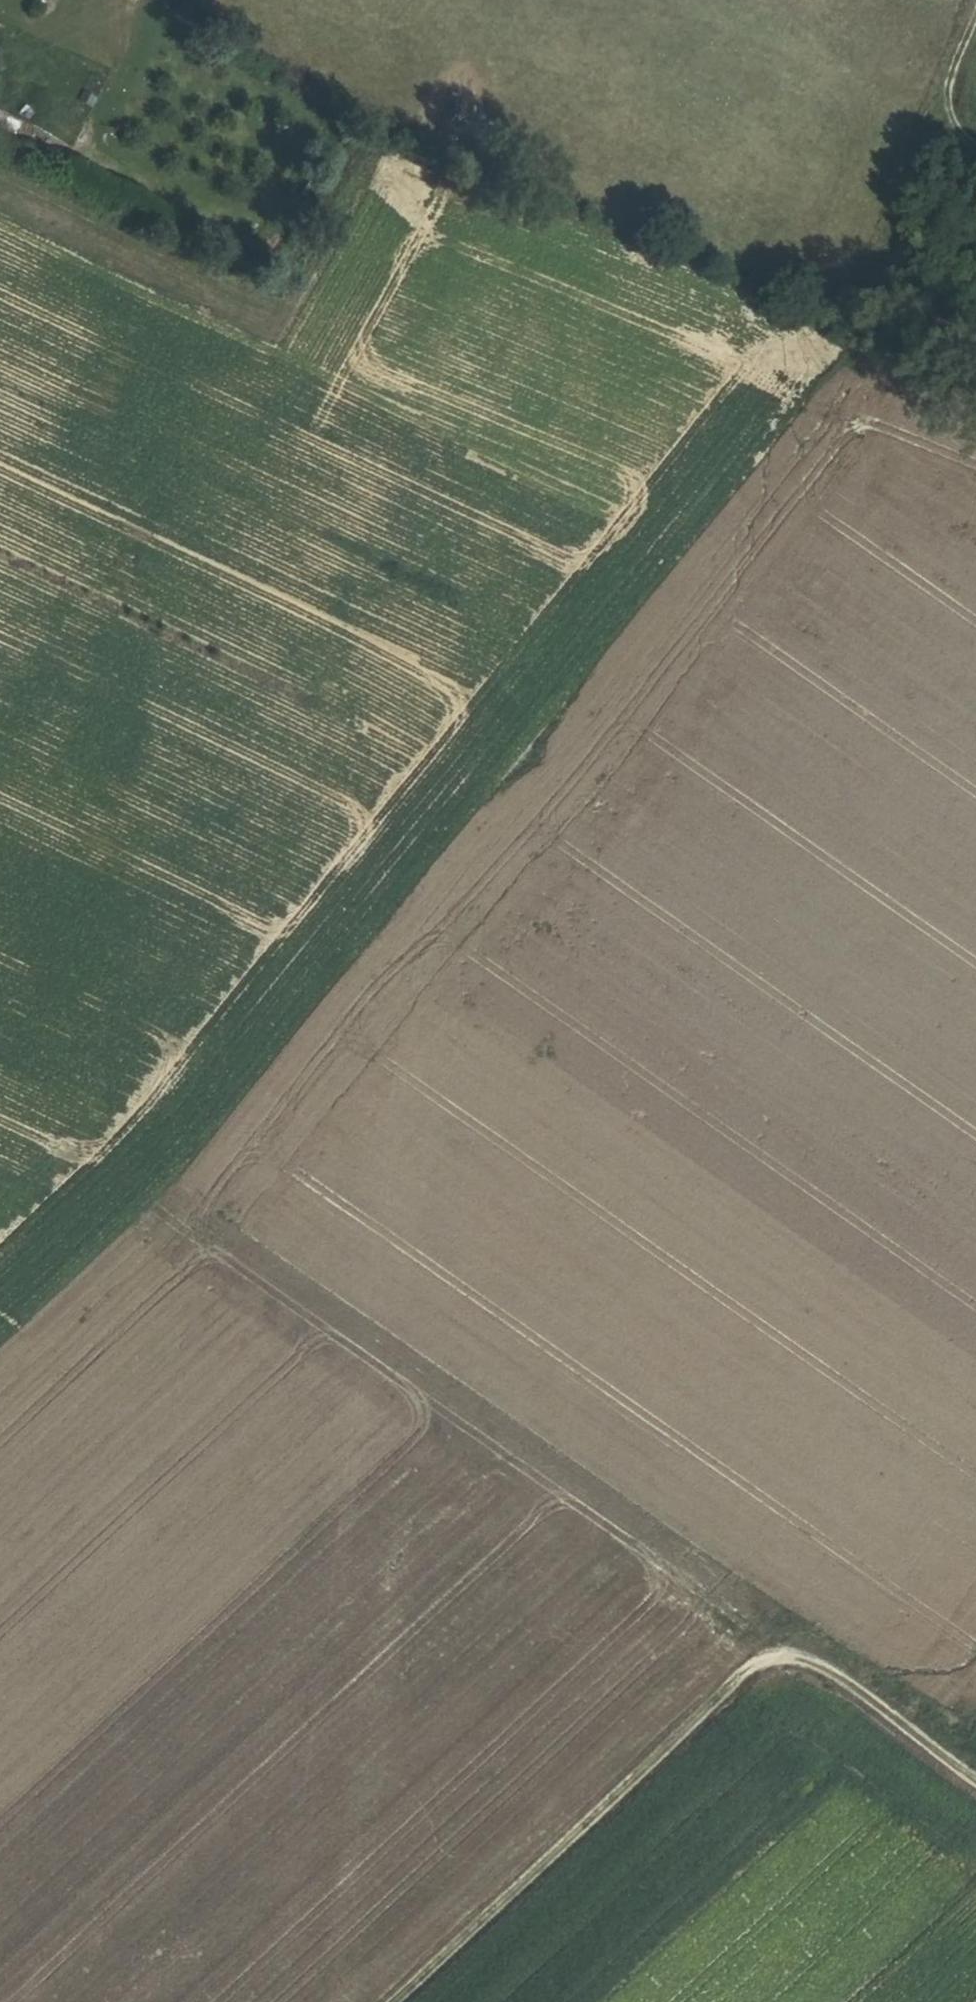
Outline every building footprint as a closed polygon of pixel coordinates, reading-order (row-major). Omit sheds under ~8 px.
[(14,124),(17,117),(0,109),(0,128),(4,119),(14,124)]
